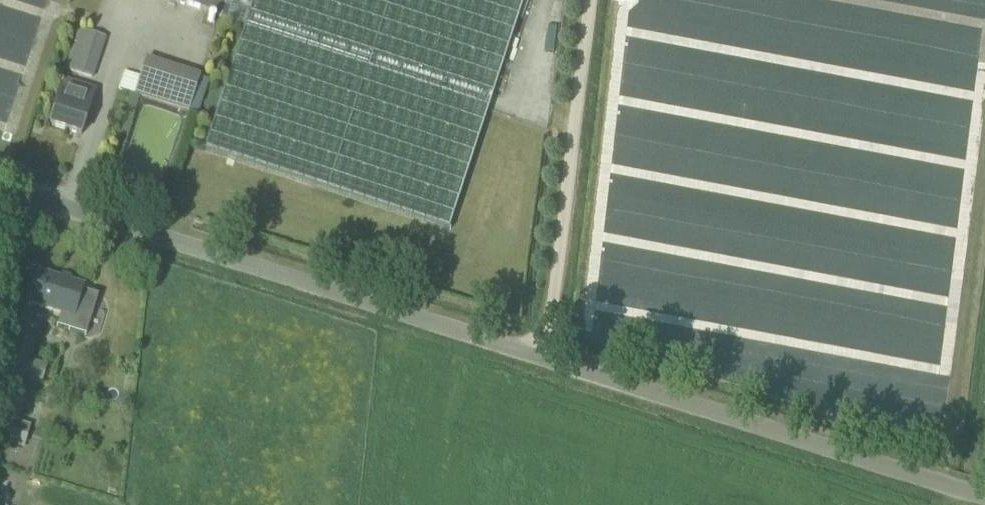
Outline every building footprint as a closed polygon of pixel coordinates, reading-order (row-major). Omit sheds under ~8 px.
[(221,17),(226,0),(168,0),(221,17)] [(221,17),(219,21),(244,30),(204,150),(448,230),(524,0),(226,0),(221,17)] [(78,30),(65,70),(93,80),(107,40),(78,30)] [(187,111),(200,75),(147,58),(135,94),(187,111)] [(49,125),(81,135),(96,91),(63,81),(49,125)] [(98,297),(81,291),(83,287),(36,272),(27,303),(73,317),(72,320),(89,325),(98,297)] [(47,366),(29,360),(34,342),(15,336),(3,374),(23,380),(23,379),(41,384),(47,366)] [(25,394),(6,388),(0,408),(0,437),(10,440),(25,394)]
